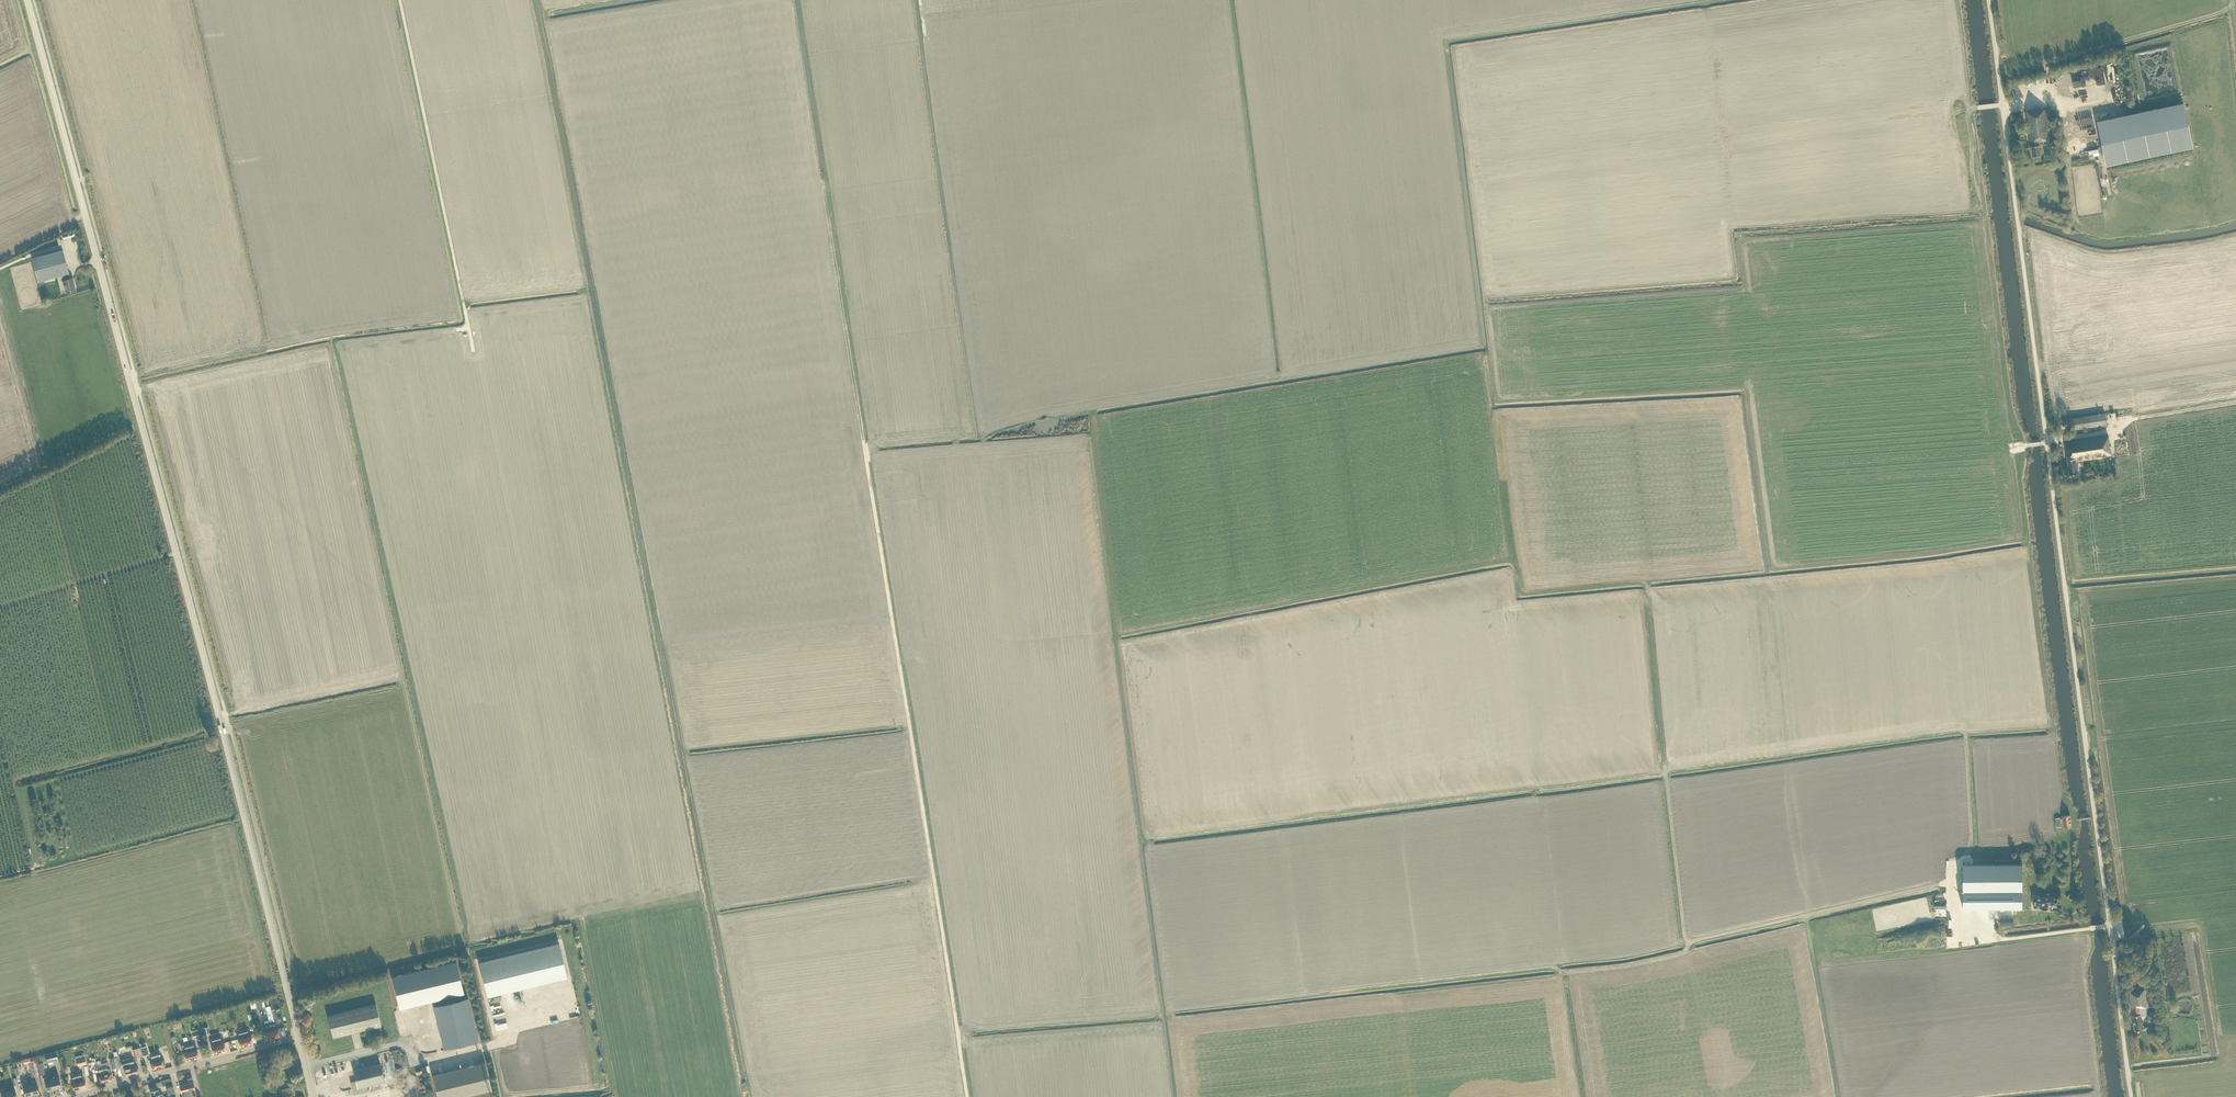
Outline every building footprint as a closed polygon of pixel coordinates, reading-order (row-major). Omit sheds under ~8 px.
[(2096,121),(2106,166),(2193,148),(2183,103),(2096,121)] [(2038,142),(2043,141),(2043,145),(2050,144),(2045,110),(2025,112),(2029,139),(2030,139),(2031,146),(2032,157),(2040,156),(2038,142)] [(66,293),(67,293),(75,291),(74,287),(75,286),(73,278),(70,279),(69,274),(69,273),(62,250),(32,258),(38,282),(60,276),(62,281),(63,281),(66,293)] [(2089,427),(2106,424),(2105,413),(2069,419),(2071,430),(2089,427)] [(2075,462),(2111,456),(2108,435),(2064,442),(2066,456),(2067,460),(2067,461),(2067,463),(2068,464),(2069,475),(2077,473),(2075,462)] [(1963,864),(1963,908),(2022,908),(2022,864),(2022,865),(1963,865),(1963,864)] [(2034,897),(2034,907),(2042,907),(2042,909),(2048,909),(2048,904),(2057,904),(2057,898),(2042,897),(2034,897)] [(567,978),(559,942),(479,962),(487,997),(567,978)] [(400,1008),(464,993),(456,961),(392,976),(400,1008)] [(2139,1008),(2147,1007),(2145,989),(2129,991),(2131,1008),(2132,1008),(2135,1029),(2142,1028),(2139,1008)] [(434,1006),(444,1049),(478,1040),(468,998),(434,1006)] [(333,1037),(381,1025),(376,1004),(328,1016),(333,1037)] [(494,1008),(496,1016),(508,1012),(506,1005),(494,1008)] [(265,1007),(269,1023),(273,1038),(279,1036),(277,1028),(275,1029),(274,1027),(275,1027),(274,1026),(275,1026),(270,1006),(265,1007)] [(267,1039),(273,1038),(269,1023),(265,1024),(266,1028),(267,1029),(268,1031),(265,1032),(267,1039)] [(247,1028),(246,1024),(241,1026),(242,1030),(246,1045),(253,1043),(251,1035),(248,1036),(247,1034),(248,1034),(248,1033),(247,1028)] [(246,1045),(242,1030),(241,1026),(237,1027),(238,1031),(239,1035),(240,1036),(241,1038),(238,1039),(240,1046),(246,1045)] [(200,1037),(198,1030),(192,1032),(193,1039),(200,1037)] [(220,1052),(216,1037),(215,1033),(210,1034),(211,1038),(212,1042),(213,1042),(213,1043),(214,1043),(214,1045),(211,1046),(213,1053),(220,1052)] [(216,1037),(220,1052),(226,1050),(224,1042),(221,1043),(221,1041),(221,1040),(220,1035),(216,1037)] [(188,1044),(189,1044),(187,1037),(182,1038),(184,1045),(185,1049),(186,1050),(187,1052),(184,1053),(186,1061),(192,1059),(188,1044)] [(192,1059),(199,1057),(197,1050),(194,1050),(193,1048),(194,1048),(194,1047),(193,1043),(189,1044),(188,1044),(192,1059)] [(47,1062),(58,1059),(56,1051),(45,1054),(47,1062)] [(159,1068),(165,1066),(164,1064),(165,1064),(164,1061),(163,1061),(163,1059),(160,1060),(159,1056),(160,1056),(159,1051),(155,1052),(159,1068)] [(159,1068),(155,1052),(150,1054),(151,1058),(153,1058),(154,1061),(151,1062),(151,1064),(151,1067),(152,1067),(153,1069),(159,1068)] [(78,1066),(87,1064),(84,1054),(75,1056),(78,1066)] [(34,1059),(34,1057),(30,1058),(30,1060),(34,1076),(39,1075),(35,1059),(34,1059)] [(133,1075),(138,1073),(138,1071),(139,1071),(138,1068),(137,1068),(137,1066),(134,1067),(133,1063),(134,1063),(133,1058),(128,1059),(133,1075)] [(127,1076),(133,1075),(128,1059),(121,1061),(122,1066),(124,1065),(125,1071),(124,1071),(125,1074),(126,1074),(127,1076)] [(108,1069),(107,1065),(108,1065),(107,1061),(101,1063),(102,1066),(106,1082),(112,1080),(112,1078),(113,1078),(112,1075),(111,1075),(109,1068),(108,1069)] [(485,1062),(433,1075),(438,1096),(460,1096),(491,1089),(485,1062)] [(45,1074),(42,1063),(36,1064),(39,1075),(45,1074)] [(106,1082),(102,1066),(101,1063),(97,1064),(98,1068),(99,1072),(101,1072),(101,1075),(98,1076),(99,1078),(98,1078),(99,1081),(100,1081),(100,1083),(106,1082)] [(366,1086),(385,1081),(380,1064),(353,1070),(356,1081),(352,1082),(351,1083),(354,1093),(355,1094),(366,1091),(367,1090),(366,1086)] [(80,1088),(86,1087),(85,1085),(86,1084),(86,1082),(85,1082),(84,1079),(85,1079),(83,1075),(81,1076),(80,1072),(76,1073),(80,1088)] [(255,1072),(244,1075),(246,1081),(256,1079),(255,1072)] [(74,1090),(80,1088),(76,1073),(71,1074),(73,1079),(74,1079),(75,1082),(72,1083),(73,1085),(72,1085),(72,1088),(73,1088),(74,1090)] [(55,1090),(52,1079),(47,1080),(46,1077),(43,1078),(44,1081),(45,1081),(48,1091),(55,1090)] [(55,1090),(62,1088),(59,1077),(52,1079),(55,1090)] [(256,1079),(246,1081),(247,1087),(258,1084),(256,1079)] [(37,1083),(36,1080),(33,1080),(34,1084),(30,1085),(33,1095),(40,1093),(37,1083)] [(223,1080),(212,1083),(214,1090),(224,1087),(223,1080)] [(186,1082),(190,1096),(196,1094),(193,1082),(190,1082),(190,1081),(186,1082)] [(190,1096),(186,1082),(182,1083),(182,1084),(180,1085),(183,1096),(186,1096),(190,1096)] [(281,1094),(292,1091),(291,1085),(290,1085),(289,1082),(279,1084),(280,1088),(281,1094)] [(30,1085),(25,1086),(24,1083),(21,1083),(22,1087),(23,1087),(26,1096),(33,1095),(30,1085)] [(258,1084),(247,1087),(248,1092),(259,1090),(258,1084)] [(175,1093),(173,1086),(166,1088),(168,1094),(175,1093)] [(224,1087),(214,1090),(215,1095),(226,1092),(224,1087)] [(8,1090),(3,1092),(2,1088),(0,1089),(0,1092),(0,1093),(1,1092),(2,1096),(10,1096),(8,1090)] [(15,1089),(8,1090),(10,1096),(17,1096),(15,1089)]
